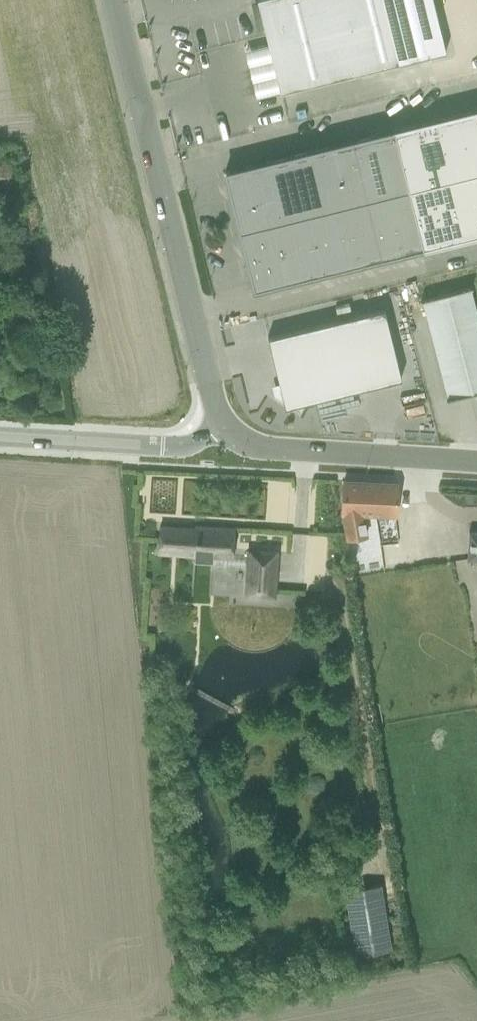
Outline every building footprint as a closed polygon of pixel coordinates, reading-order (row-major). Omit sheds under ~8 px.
[(279,92),(397,63),(381,0),(256,0),(279,92)] [(393,130),(224,172),(253,289),(476,233),(476,110),(393,130)] [(421,298),(447,398),(445,399),(446,400),(475,392),(476,402),(476,318),(469,286),(421,298)] [(383,309),(286,332),(267,337),(279,388),(275,395),(273,394),(273,396),(299,411),(299,410),(298,410),(303,402),(400,378),(383,309)] [(343,480),(341,512),(345,542),(368,538),(363,513),(368,513),(369,481),(343,480)] [(369,481),(368,513),(394,515),(396,483),(369,481)] [(164,526),(159,526),(158,539),(157,552),(231,557),(233,528),(194,526),(194,528),(164,526)] [(468,531),(466,559),(476,559),(476,532),(468,531)] [(276,551),(247,549),(246,581),(274,583),(276,551)] [(351,565),(353,574),(360,573),(359,563),(351,565)] [(380,884),(344,890),(355,956),(390,950),(380,884)]
